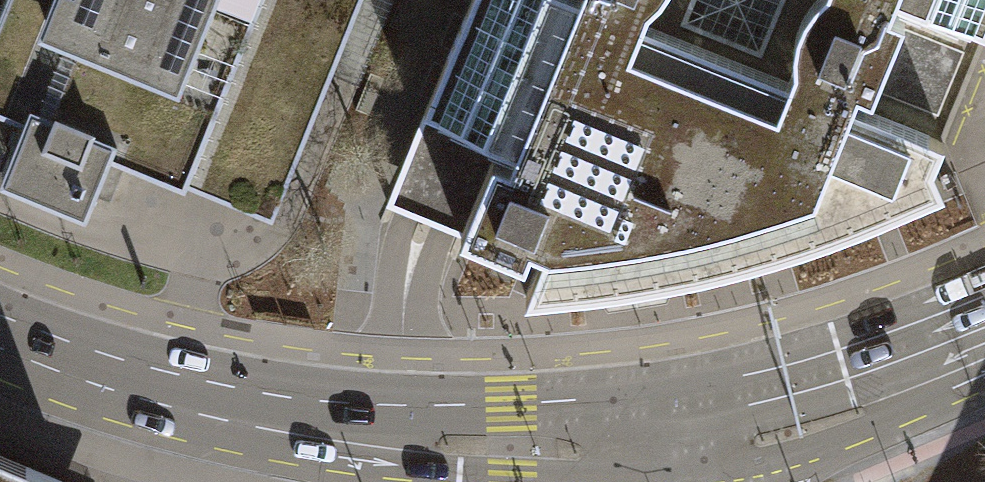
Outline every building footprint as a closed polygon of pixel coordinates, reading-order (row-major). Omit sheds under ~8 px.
[(352,0),(0,0),(0,109),(14,114),(0,149),(0,179),(76,210),(100,150),(264,216),(352,0)] [(424,111),(514,148),(509,160),(493,153),(460,233),(524,259),(530,244),(544,249),(536,267),(526,296),(608,287),(683,274),(760,255),(832,233),(885,212),(943,188),(933,162),(943,138),(924,130),(923,132),(905,124),(906,123),(923,81),(884,65),(892,45),(931,62),(949,19),(984,34),(984,0),(788,0),(762,65),(646,18),(654,0),(469,0),(427,102),(424,111)] [(949,19),(931,62),(892,45),(884,65),(923,81),(906,123),(905,124),(923,132),(924,130),(943,138),(984,35),(984,34),(949,19)] [(514,148),(424,111),(386,203),(460,233),(493,153),(509,160),(514,148)] [(67,479),(0,452),(0,481),(66,481),(67,479)]
